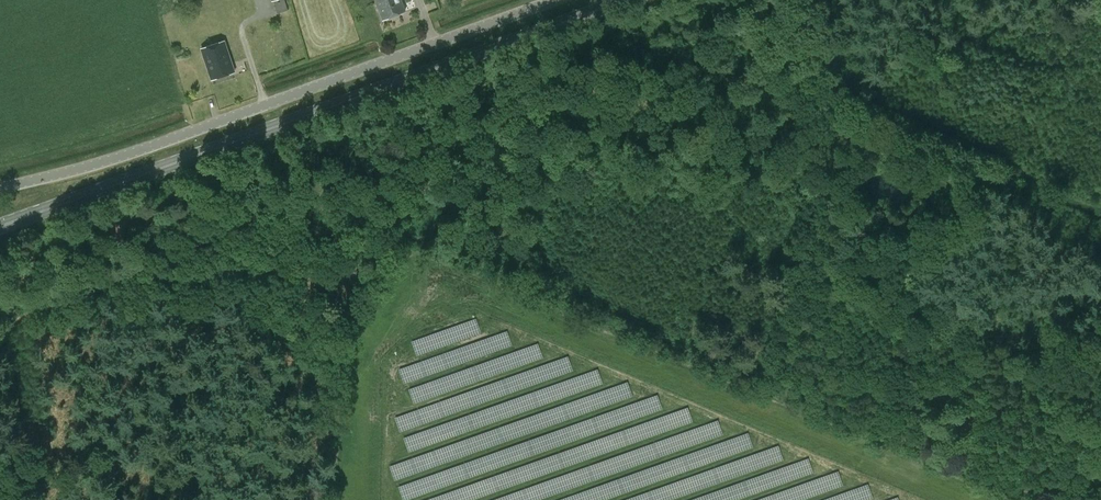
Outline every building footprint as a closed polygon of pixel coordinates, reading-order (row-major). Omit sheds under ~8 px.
[(272,1),(274,1),(277,12),(287,9),(285,0),(271,0),(272,1)] [(382,20),(405,11),(401,0),(374,0),(382,20)] [(212,80),(235,72),(224,41),(201,49),(212,80)]
